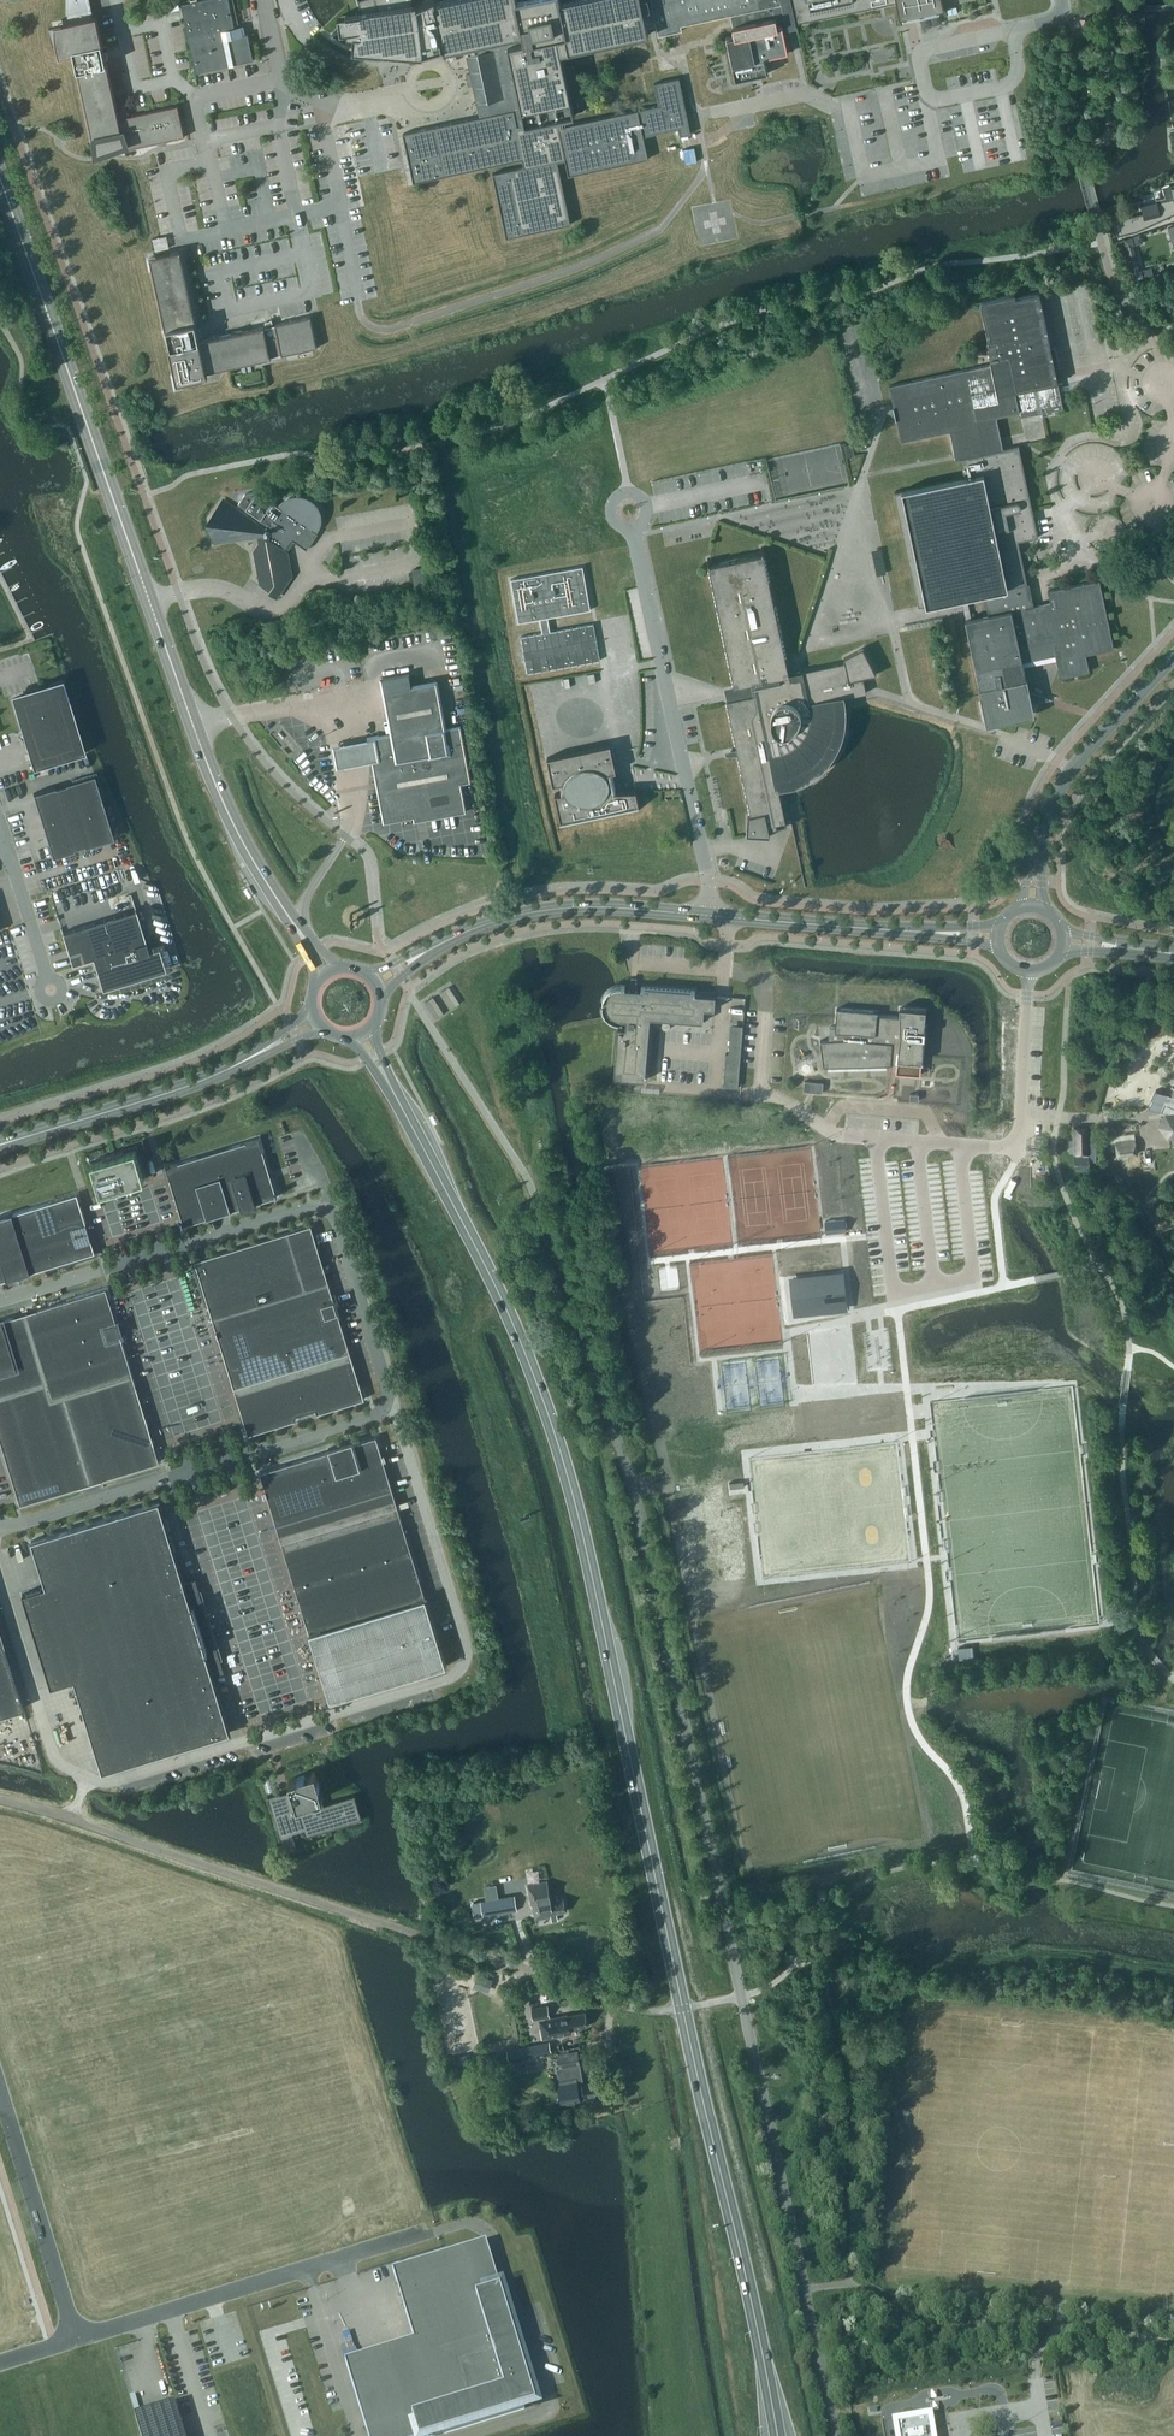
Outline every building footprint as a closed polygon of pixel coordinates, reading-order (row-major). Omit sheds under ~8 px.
[(92,16),(89,0),(67,0),(67,22),(54,25),(54,28),(54,34),(55,41),(56,47),(58,53),(59,56),(73,53),(77,69),(76,69),(91,139),(93,138),(95,156),(115,149),(115,152),(184,136),(178,105),(125,117),(125,118),(118,119),(106,63),(105,58),(108,58),(107,50),(103,51),(102,46),(107,45),(107,44),(103,45),(97,15),(92,16)] [(243,25),(234,27),(228,0),(197,0),(191,1),(186,2),(181,3),(196,72),(253,60),(247,33),(245,34),(243,25)] [(352,50),(406,55),(412,55),(423,56),(423,54),(443,47),(444,51),(457,48),(461,47),(476,44),(481,68),(484,83),(486,90),(488,99),(478,102),(481,115),(403,133),(410,165),(410,166),(414,182),(418,181),(523,158),(524,166),(508,169),(493,172),(506,237),(522,234),(570,223),(557,161),(565,159),(568,175),(648,158),(643,136),(673,130),(675,138),(690,134),(678,78),(653,84),(658,106),(637,110),(637,109),(560,126),(558,118),(573,115),(570,100),(581,97),(580,80),(574,64),(563,66),(560,53),(568,51),(571,50),(648,34),(647,32),(643,10),(641,0),(569,0),(560,2),(560,0),(522,0),(517,1),(517,0),(444,0),(435,2),(435,0),(429,0),(417,6),(416,3),(412,4),(412,0),(358,0),(360,8),(363,18),(339,23),(331,33),(334,36),(338,38),(341,40),(345,42),(348,43),(352,45),(352,50)] [(730,14),(736,13),(739,25),(732,27),(734,36),(725,38),(734,81),(759,75),(767,73),(764,59),(787,54),(784,38),(784,35),(782,27),(788,26),(793,24),(895,3),(899,21),(900,21),(900,20),(909,18),(922,16),(943,10),(944,12),(942,0),(727,0),(730,14)] [(161,6),(159,6),(159,8),(160,13),(163,12),(170,11),(168,4),(161,6)] [(1081,19),(1084,33),(1092,31),(1089,17),(1081,19)] [(897,77),(904,75),(902,68),(895,70),(897,77)] [(1170,186),(1173,197),(1157,202),(1156,200),(1140,205),(1142,213),(1125,218),(1124,217),(1114,220),(1118,236),(1136,231),(1173,214),(1173,184),(1170,186)] [(152,239),(155,251),(169,248),(166,236),(152,239)] [(1139,271),(1133,245),(1126,247),(1134,280),(1153,275),(1151,268),(1139,271)] [(260,359),(253,328),(219,336),(219,333),(208,337),(208,338),(199,340),(198,336),(202,335),(199,327),(196,328),(195,324),(196,323),(180,250),(149,257),(165,330),(167,330),(170,346),(169,347),(176,383),(207,376),(206,371),(260,359)] [(989,615),(972,619),(967,620),(965,620),(980,690),(979,690),(986,726),(1035,715),(1032,701),(1038,703),(1040,695),(1030,692),(1027,679),(1026,680),(1022,662),(1055,655),(1060,678),(1089,672),(1086,655),(1114,649),(1099,580),(1047,591),(1050,604),(1040,607),(1039,604),(1034,606),(1029,583),(1027,583),(1018,541),(1038,537),(1019,446),(1001,450),(1000,445),(1002,445),(996,417),(1019,413),(1020,417),(1061,408),(1054,374),(1060,372),(1055,346),(1051,347),(1039,292),(1016,297),(1015,293),(980,300),(989,342),(987,343),(992,364),(889,386),(900,441),(950,431),(955,459),(960,458),(964,478),(895,493),(919,606),(984,592),(989,615)] [(264,326),(253,328),(260,359),(270,357),(270,356),(281,354),(281,355),(317,347),(310,316),(275,324),(273,325),(272,319),(265,321),(266,326),(264,327),(264,326)] [(235,376),(237,386),(262,381),(260,370),(235,376)] [(855,455),(852,443),(845,445),(848,457),(855,455)] [(210,519),(214,542),(260,534),(261,542),(259,543),(254,550),(260,583),(278,594),(291,575),(287,552),(286,551),(294,541),(307,549),(318,533),(314,531),(317,526),(319,519),(319,515),(319,511),(318,508),(316,505),(313,501),(308,498),(302,496),(296,496),(292,496),(289,498),(286,499),(283,502),(279,507),(276,505),(257,492),(245,494),(239,504),(261,519),(258,523),(223,500),(210,519)] [(734,686),(735,685),(738,699),(726,701),(736,749),(731,750),(732,755),(738,755),(751,816),(748,816),(746,835),(770,836),(768,826),(772,825),(773,829),(786,826),(776,778),(787,777),(797,773),(806,768),(814,762),(821,754),(827,746),(831,738),(834,728),(836,719),(836,709),(835,699),(866,692),(863,677),(876,674),(863,648),(844,657),(845,662),(800,672),(799,665),(786,661),(762,547),(761,547),(762,553),(710,564),(708,558),(707,558),(734,686)] [(411,569),(414,584),(425,582),(422,566),(411,569)] [(583,566),(511,579),(518,622),(540,618),(542,633),(550,631),(548,617),(590,609),(583,566)] [(967,620),(972,619),(969,602),(963,603),(967,620)] [(521,641),(528,677),(601,662),(593,626),(521,641)] [(382,677),(392,732),(378,735),(378,737),(372,740),(373,747),(370,747),(373,759),(385,821),(425,814),(425,818),(466,810),(461,782),(471,780),(460,724),(445,727),(436,680),(411,685),(409,672),(382,677)] [(587,674),(588,684),(596,682),(594,673),(587,674)] [(64,683),(32,692),(32,690),(24,693),(25,695),(12,699),(33,768),(85,752),(64,683)] [(378,737),(378,735),(349,740),(332,744),(336,766),(353,763),(373,759),(370,747),(373,747),(372,740),(378,737)] [(640,808),(636,790),(616,791),(611,772),(616,771),(610,744),(547,757),(553,784),(561,782),(562,793),(555,793),(561,825),(640,808)] [(33,793),(51,855),(52,857),(74,850),(74,848),(84,845),(84,847),(92,844),(113,838),(94,775),(72,781),(65,783),(65,784),(55,787),(54,786),(33,793)] [(61,932),(71,965),(92,958),(102,989),(165,970),(158,948),(148,951),(135,910),(61,932)] [(609,1013),(613,1017),(618,1020),(623,1022),(623,1019),(627,1019),(626,1028),(617,1027),(613,1077),(645,1080),(650,1017),(703,1021),(704,1008),(714,1009),(715,995),(695,993),(695,991),(641,987),(641,989),(625,988),(625,985),(621,986),(617,987),(613,989),(609,993),(607,998),(606,1003),(607,1008),(609,1013)] [(896,1073),(920,1075),(925,1009),(900,1007),(900,1017),(877,1015),(877,1011),(836,1008),(835,1027),(829,1027),(828,1040),(820,1040),(823,1066),(891,1064),(891,1054),(898,1054),(896,1073)] [(723,1086),(738,1088),(741,1054),(725,1053),(723,1086)] [(822,1092),(823,1082),(804,1081),(803,1091),(822,1092)] [(1166,1114),(1165,1114),(1160,1126),(1168,1137),(1173,1136),(1173,1093),(1173,1096),(1173,1097),(1172,1098),(1161,1093),(1156,1089),(1149,1107),(1155,1108),(1166,1113),(1166,1114)] [(1088,1127),(1073,1128),(1074,1134),(1074,1153),(1083,1153),(1088,1153),(1089,1153),(1089,1146),(1096,1146),(1095,1135),(1088,1135),(1088,1133),(1088,1127)] [(231,1211),(231,1210),(241,1207),(241,1209),(254,1205),(254,1203),(277,1196),(276,1195),(277,1195),(275,1190),(275,1191),(259,1138),(165,1166),(182,1219),(181,1220),(183,1224),(183,1225),(206,1218),(231,1211)] [(1135,1148),(1134,1138),(1115,1140),(1115,1142),(1116,1150),(1135,1148)] [(145,1178),(136,1147),(123,1150),(123,1149),(103,1155),(103,1156),(90,1160),(100,1192),(113,1188),(113,1189),(133,1183),(132,1182),(145,1178)] [(1089,1168),(1089,1156),(1088,1156),(1088,1153),(1083,1153),(1083,1156),(1074,1156),(1075,1165),(1082,1165),(1082,1168),(1089,1168)] [(0,1218),(0,1257),(7,1279),(95,1252),(91,1240),(88,1241),(83,1225),(86,1224),(77,1194),(0,1218)] [(825,1221),(827,1232),(846,1230),(844,1219),(825,1221)] [(195,1261),(212,1318),(329,1283),(311,1225),(195,1261)] [(842,1308),(838,1273),(792,1279),(797,1313),(842,1308)] [(212,1318),(233,1387),(350,1351),(329,1283),(212,1318)] [(159,1462),(106,1288),(0,1320),(0,1440),(20,1505),(159,1462)] [(364,1398),(350,1351),(233,1387),(248,1434),(295,1420),(294,1416),(316,1409),(317,1413),(364,1398)] [(260,1472),(281,1542),(398,1507),(376,1436),(353,1443),(352,1441),(328,1448),(329,1451),(260,1472)] [(45,1586),(22,1593),(51,1687),(74,1680),(102,1772),(230,1732),(212,1675),(214,1674),(214,1673),(212,1674),(205,1652),(216,1648),(217,1650),(217,1648),(195,1578),(183,1582),(159,1501),(31,1540),(45,1586)] [(309,1633),(425,1598),(398,1507),(281,1542),(309,1633)] [(446,1666),(425,1598),(309,1633),(330,1701),(446,1666)] [(23,1708),(0,1634),(0,1715),(23,1708)] [(267,1796),(285,1854),(298,1850),(293,1833),(304,1830),(306,1836),(362,1819),(355,1794),(324,1804),(322,1798),(323,1798),(315,1772),(289,1780),(292,1790),(280,1794),(280,1792),(267,1796)] [(528,1883),(536,1923),(550,1920),(551,1924),(557,1923),(556,1916),(565,1915),(563,1902),(557,1903),(555,1894),(550,1895),(547,1880),(528,1883)] [(483,1915),(483,1919),(517,1913),(515,1899),(481,1904),(483,1915)] [(483,1915),(481,1904),(481,1901),(473,1902),(476,1917),(483,1915)] [(473,1987),(488,1992),(493,1979),(478,1974),(473,1987)] [(529,2009),(531,2020),(547,2017),(545,2006),(529,2009)] [(584,2014),(568,2017),(568,2014),(539,2019),(543,2039),(571,2034),(571,2030),(586,2027),(584,2014)] [(529,2045),(530,2055),(551,2052),(549,2041),(529,2045)] [(559,2067),(580,2063),(578,2050),(557,2054),(559,2067)] [(458,2055),(445,2057),(447,2069),(459,2067),(458,2055)] [(511,2061),(512,2068),(523,2066),(522,2059),(511,2061)] [(591,2094),(600,2093),(598,2082),(579,2085),(577,2077),(559,2080),(562,2098),(570,2097),(571,2103),(584,2100),(583,2097),(592,2096),(591,2094)] [(521,2396),(533,2392),(508,2310),(507,2311),(486,2242),(392,2270),(414,2339),(345,2361),(368,2435),(432,2435),(443,2433),(443,2434),(524,2409),(521,2396)] [(135,2412),(140,2410),(137,2401),(132,2403),(135,2412)] [(175,2403),(134,2416),(141,2435),(185,2435),(175,2403)] [(895,2435),(931,2435),(928,2417),(895,2422),(898,2435),(895,2435)]
